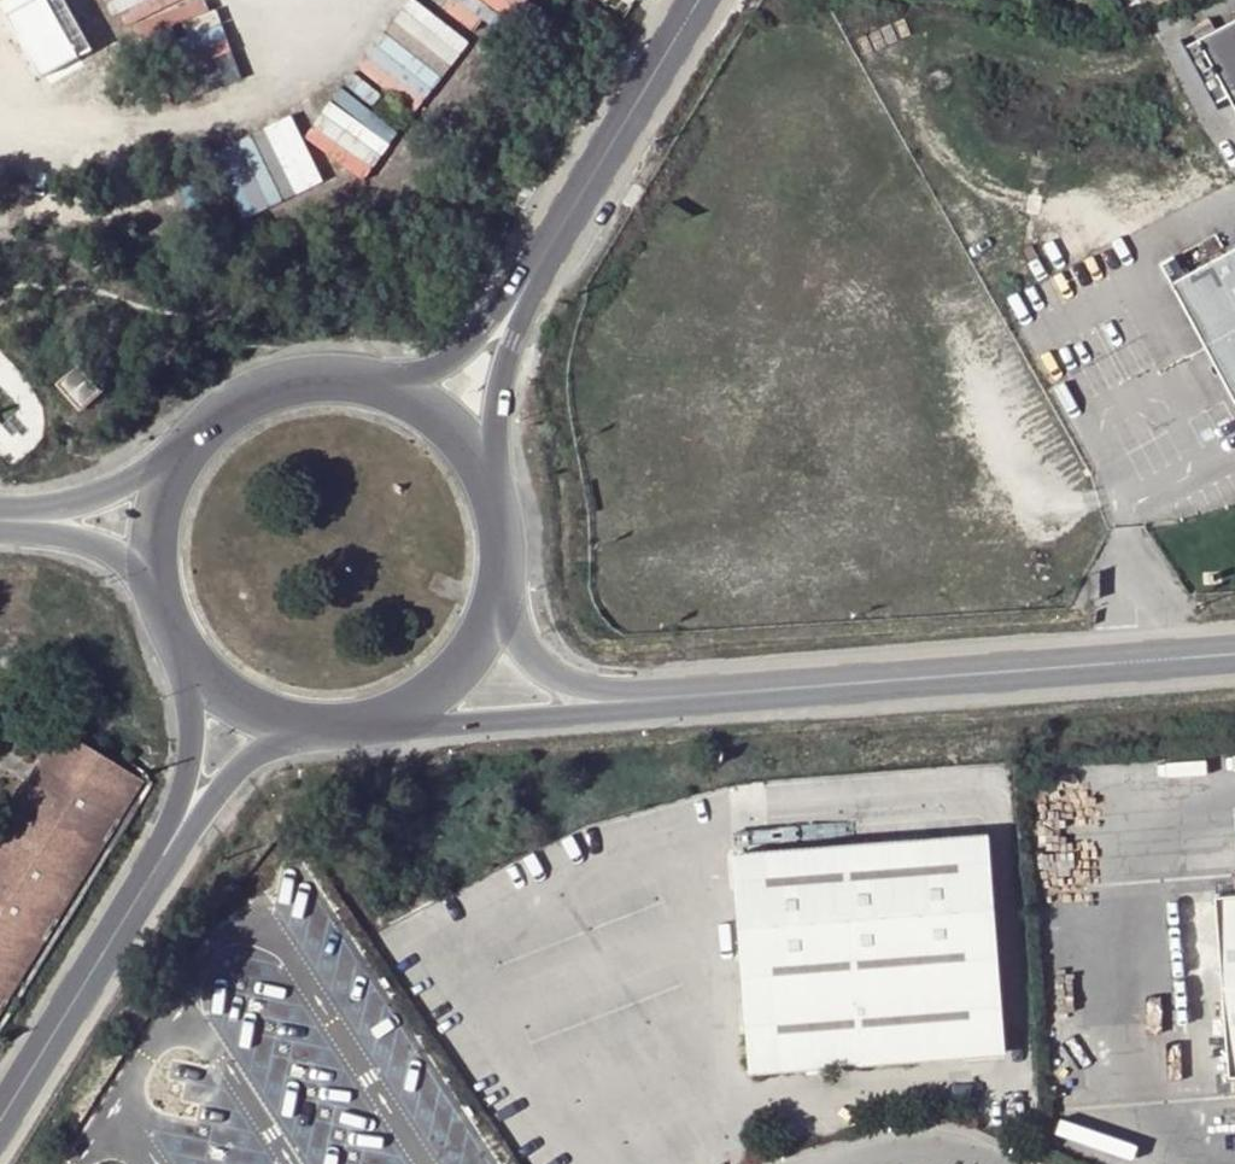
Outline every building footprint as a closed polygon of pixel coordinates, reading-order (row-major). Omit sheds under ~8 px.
[(95,53),(71,0),(20,0),(10,5),(43,77),(95,53)] [(1197,39),(1226,96),(1234,113),(1234,19),(1197,39)] [(1226,96),(1197,39),(1183,45),(1213,102),(1226,96)] [(366,176),(394,140),(336,96),(308,132),(366,176)] [(292,111),(213,151),(246,216),(325,177),(292,111)] [(1170,287),(1234,401),(1234,250),(1170,287)] [(82,372),(64,387),(84,409),(101,393),(82,372)] [(52,724),(17,782),(116,842),(151,784),(52,724)] [(116,842),(17,782),(0,809),(0,1028),(116,842)] [(993,837),(735,858),(753,1074),(1008,1053),(993,837)] [(1213,887),(1224,1067),(1234,1066),(1234,886),(1213,887)]
